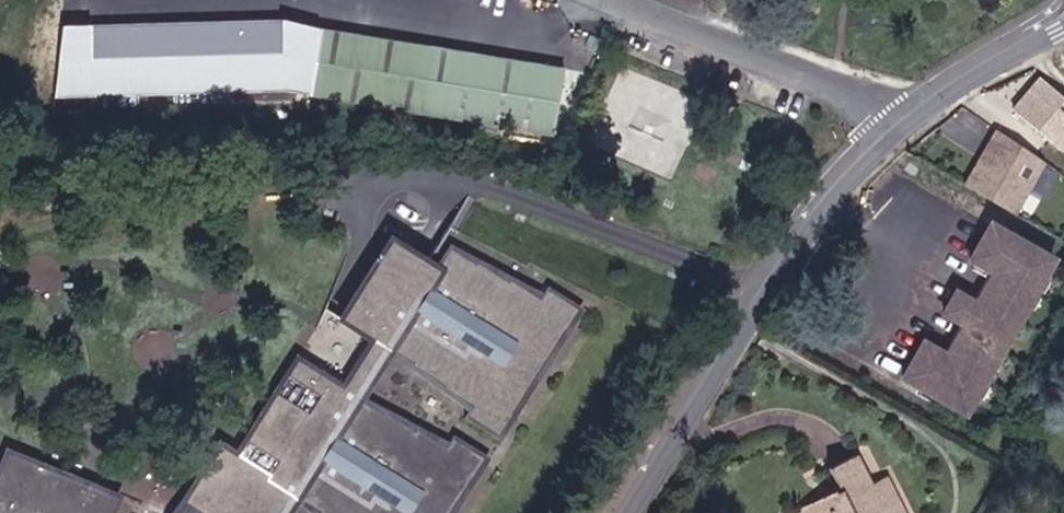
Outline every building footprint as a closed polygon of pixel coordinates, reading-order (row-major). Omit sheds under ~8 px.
[(285,19),(61,24),(55,99),(311,90),(320,29),(285,19)] [(580,70),(320,29),(311,90),(568,137),(580,70)] [(1038,73),(1010,106),(1062,152),(1063,150),(1063,96),(1038,73)] [(1049,161),(995,131),(964,186),(1018,216),(1049,161)] [(929,337),(915,360),(976,396),(1056,260),(997,225),(979,256),(999,268),(998,269),(1012,265),(1017,275),(1001,281),(963,344),(967,358),(957,362),(953,351),(949,348),(929,337)] [(980,299),(971,313),(949,348),(953,351),(957,362),(967,358),(963,344),(1001,281),(1017,275),(1012,265),(998,269),(980,299)] [(960,286),(951,301),(971,313),(980,299),(960,286)] [(969,408),(976,396),(915,360),(908,372),(969,408)] [(875,480),(860,449),(836,462),(847,486),(812,504),(816,512),(910,512),(890,472),(875,480)]
